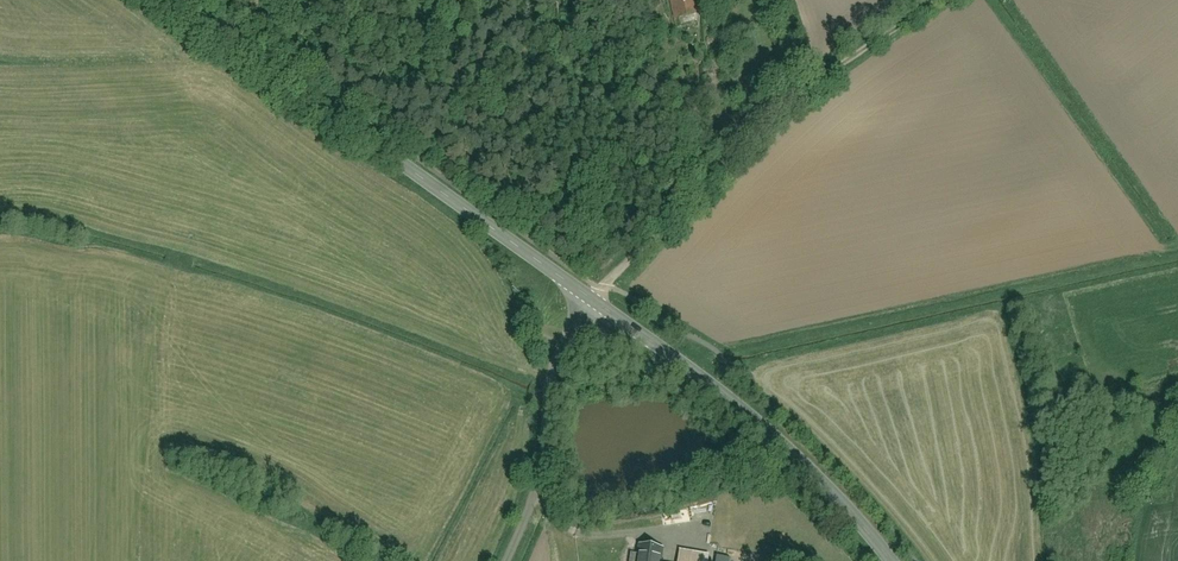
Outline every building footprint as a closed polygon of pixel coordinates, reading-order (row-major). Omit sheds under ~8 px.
[(673,26),(701,23),(698,0),(670,0),(673,26)] [(681,560),(715,560),(717,550),(683,544),(681,560)] [(639,560),(663,560),(665,551),(641,547),(639,560)]
